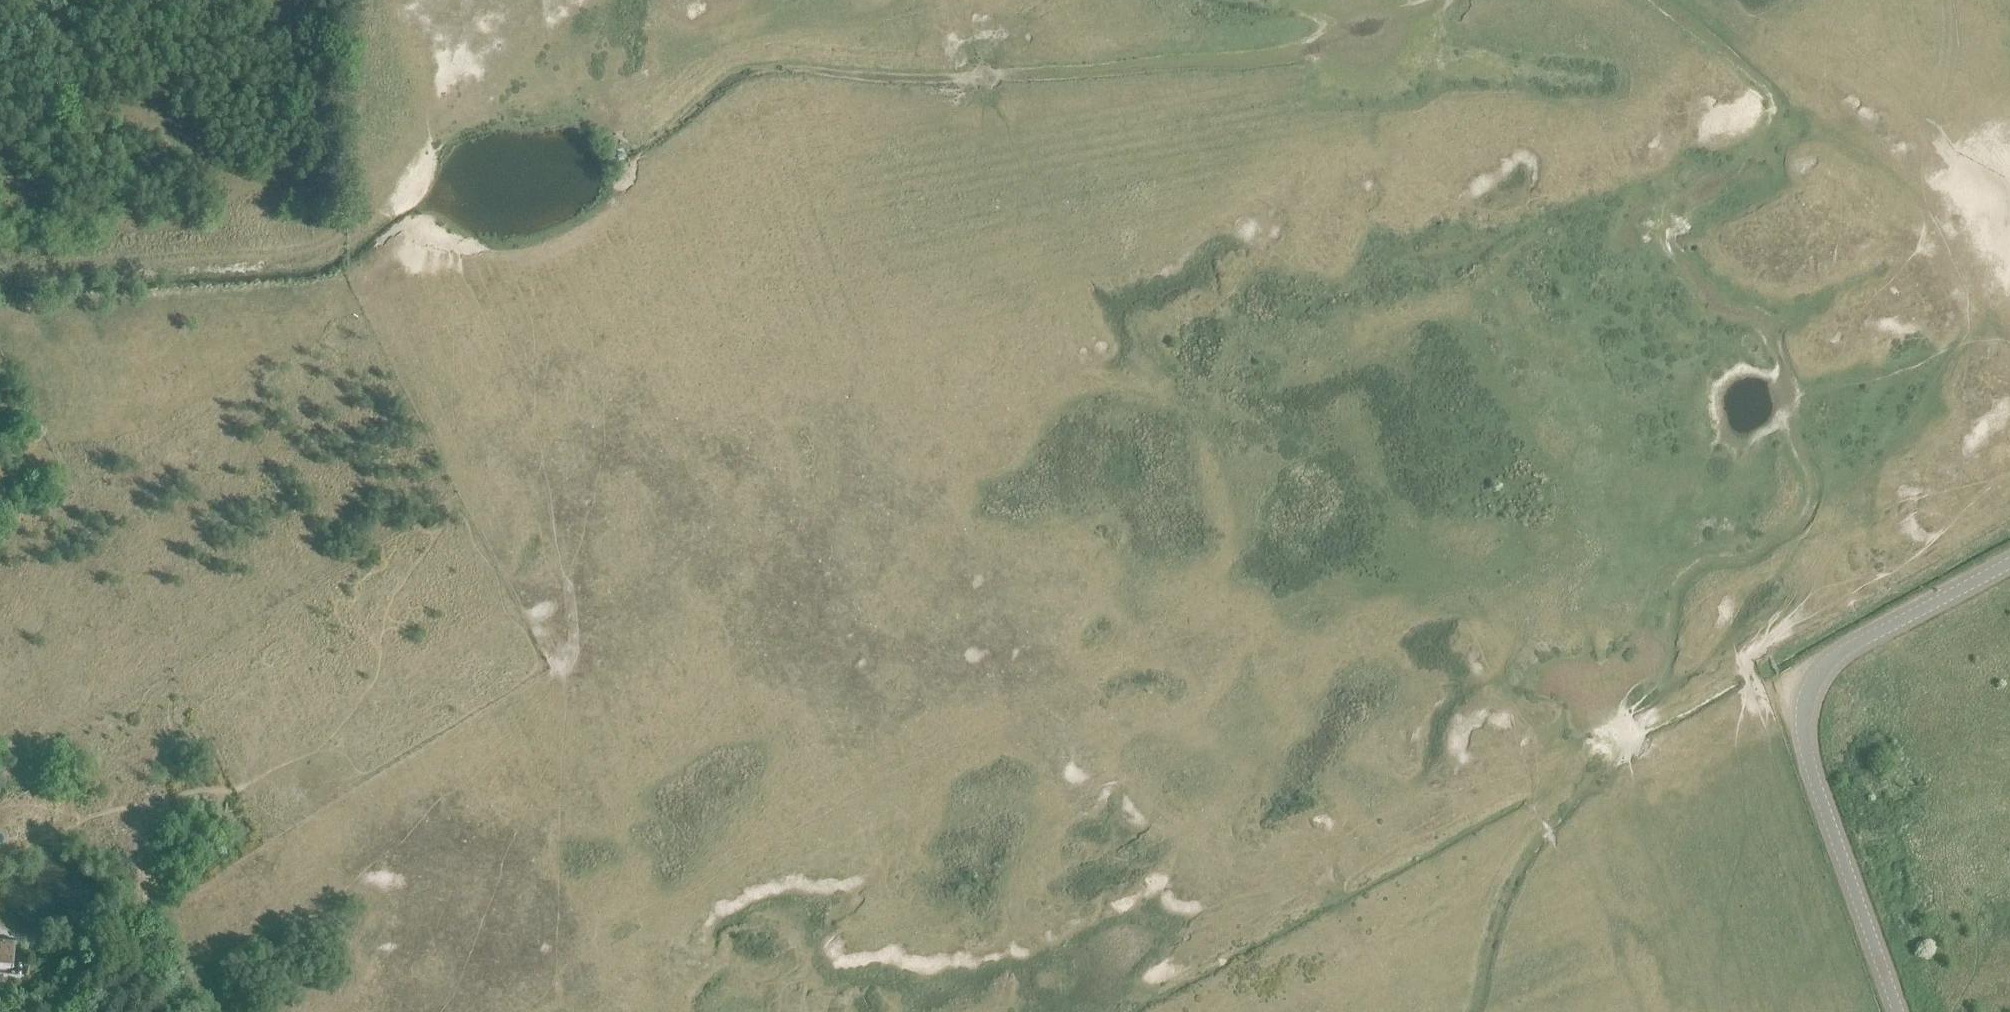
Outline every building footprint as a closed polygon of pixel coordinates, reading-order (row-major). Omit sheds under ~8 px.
[(0,940),(0,968),(13,969),(15,941),(0,940)]
